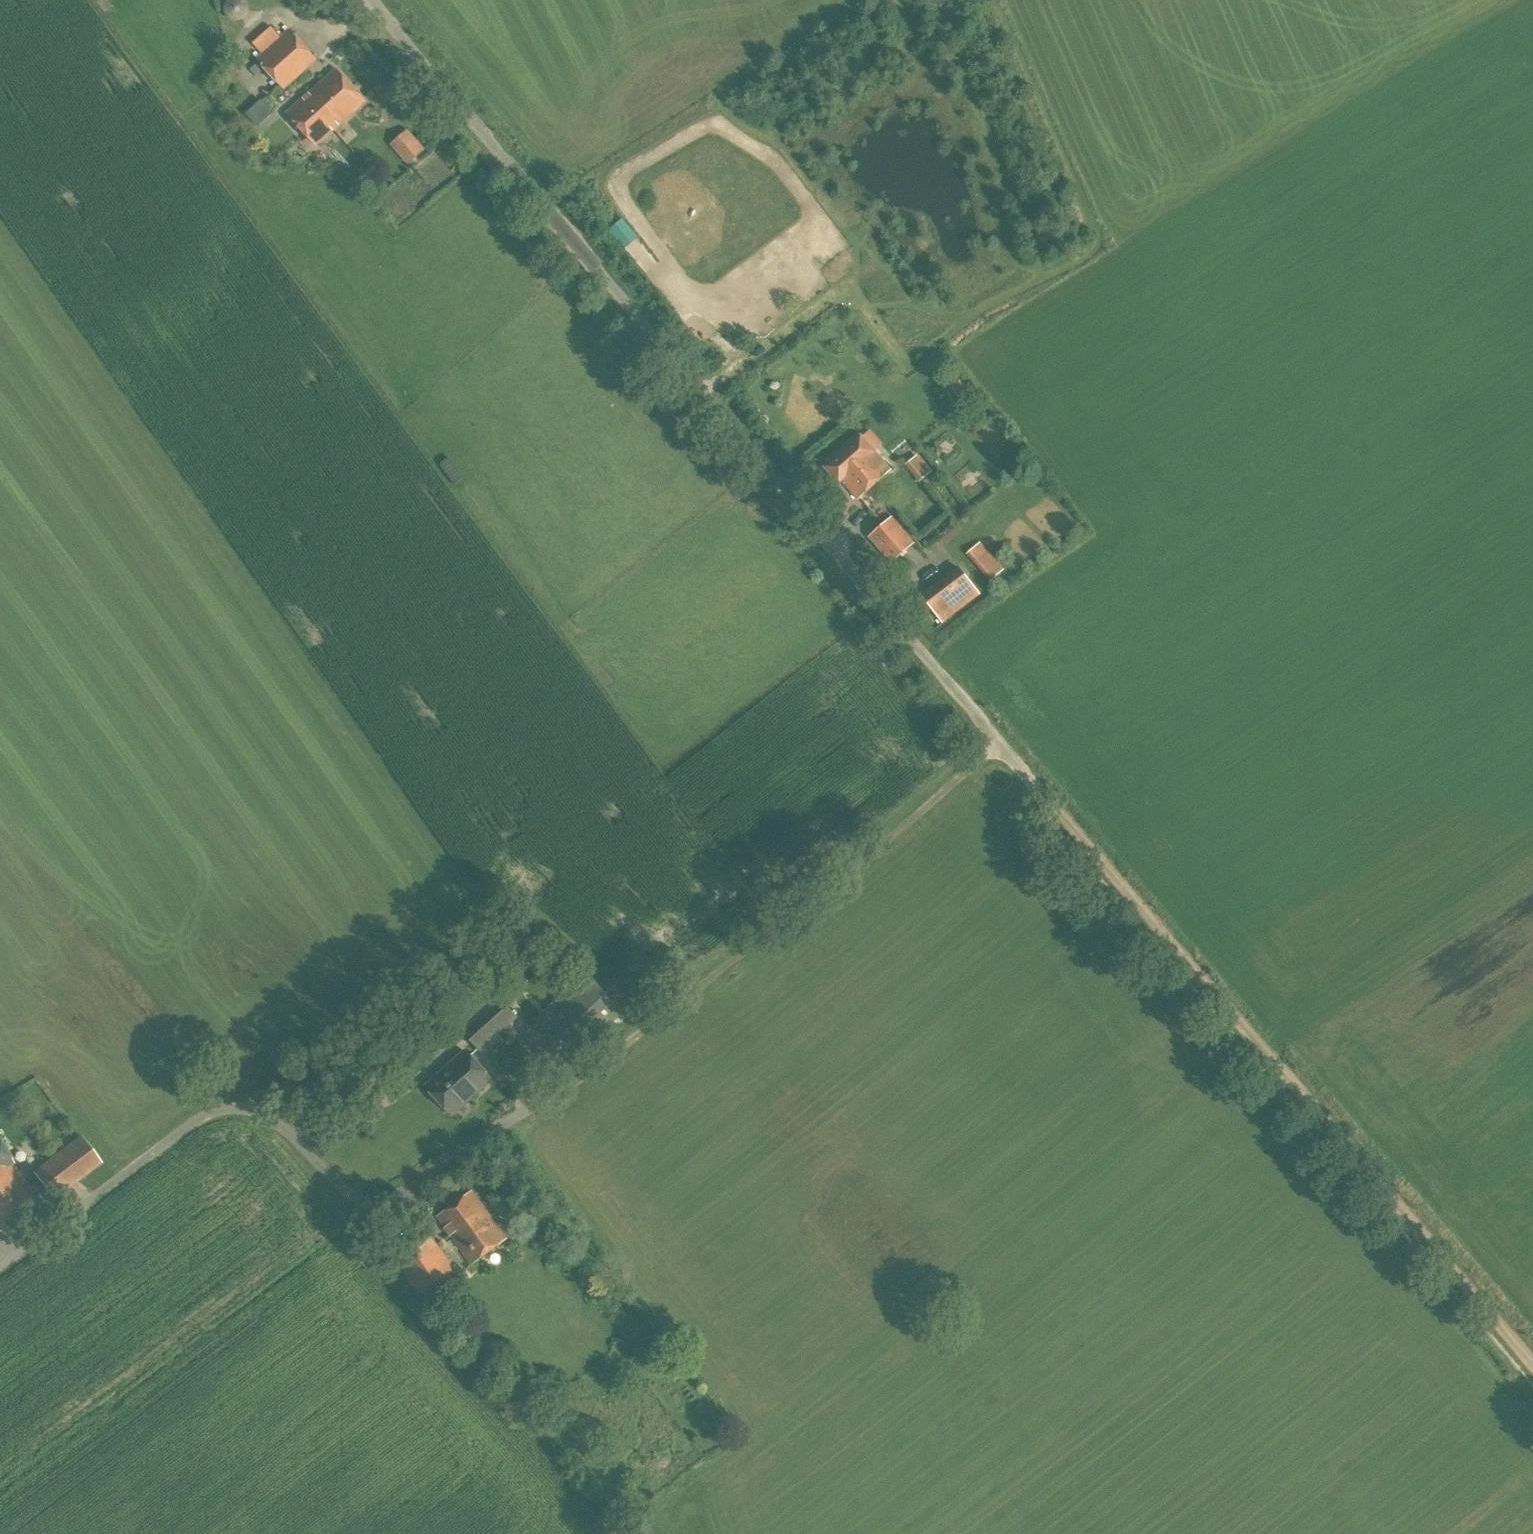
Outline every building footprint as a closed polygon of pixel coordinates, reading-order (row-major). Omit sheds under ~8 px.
[(283,88),(316,60),(290,29),(257,57),(283,88)] [(311,91),(341,123),(365,101),(336,68),(311,91)] [(316,146),(341,123),(311,91),(287,113),(316,146)] [(408,165),(426,149),(408,129),(390,144),(408,165)] [(858,499),(891,470),(861,435),(825,466),(839,483),(843,479),(845,482),(844,483),(858,499)] [(921,459),(917,454),(905,464),(919,482),(933,471),(922,458),(921,459)] [(891,562),(914,543),(892,517),(869,536),(891,562)] [(974,544),(990,575),(1003,569),(986,538),(974,544)] [(943,621),(979,593),(960,568),(923,596),(943,621)] [(515,997),(531,983),(521,972),(505,986),(515,997)] [(624,996),(607,976),(597,985),(589,977),(528,1034),(561,1069),(622,1012),(615,1004),(624,996)] [(480,1052),(519,1017),(497,990),(456,1024),(480,1052)] [(451,1112),(493,1075),(471,1051),(430,1088),(451,1112)] [(54,1197),(101,1161),(82,1136),(34,1172),(54,1197)] [(13,1163),(12,1163),(13,1162),(0,1141),(0,1230),(38,1206),(13,1163)] [(472,1263),(507,1238),(472,1191),(438,1215),(472,1263)] [(424,1299),(458,1274),(430,1235),(396,1260),(424,1299)] [(657,1329),(648,1336),(653,1343),(662,1336),(657,1329)]
